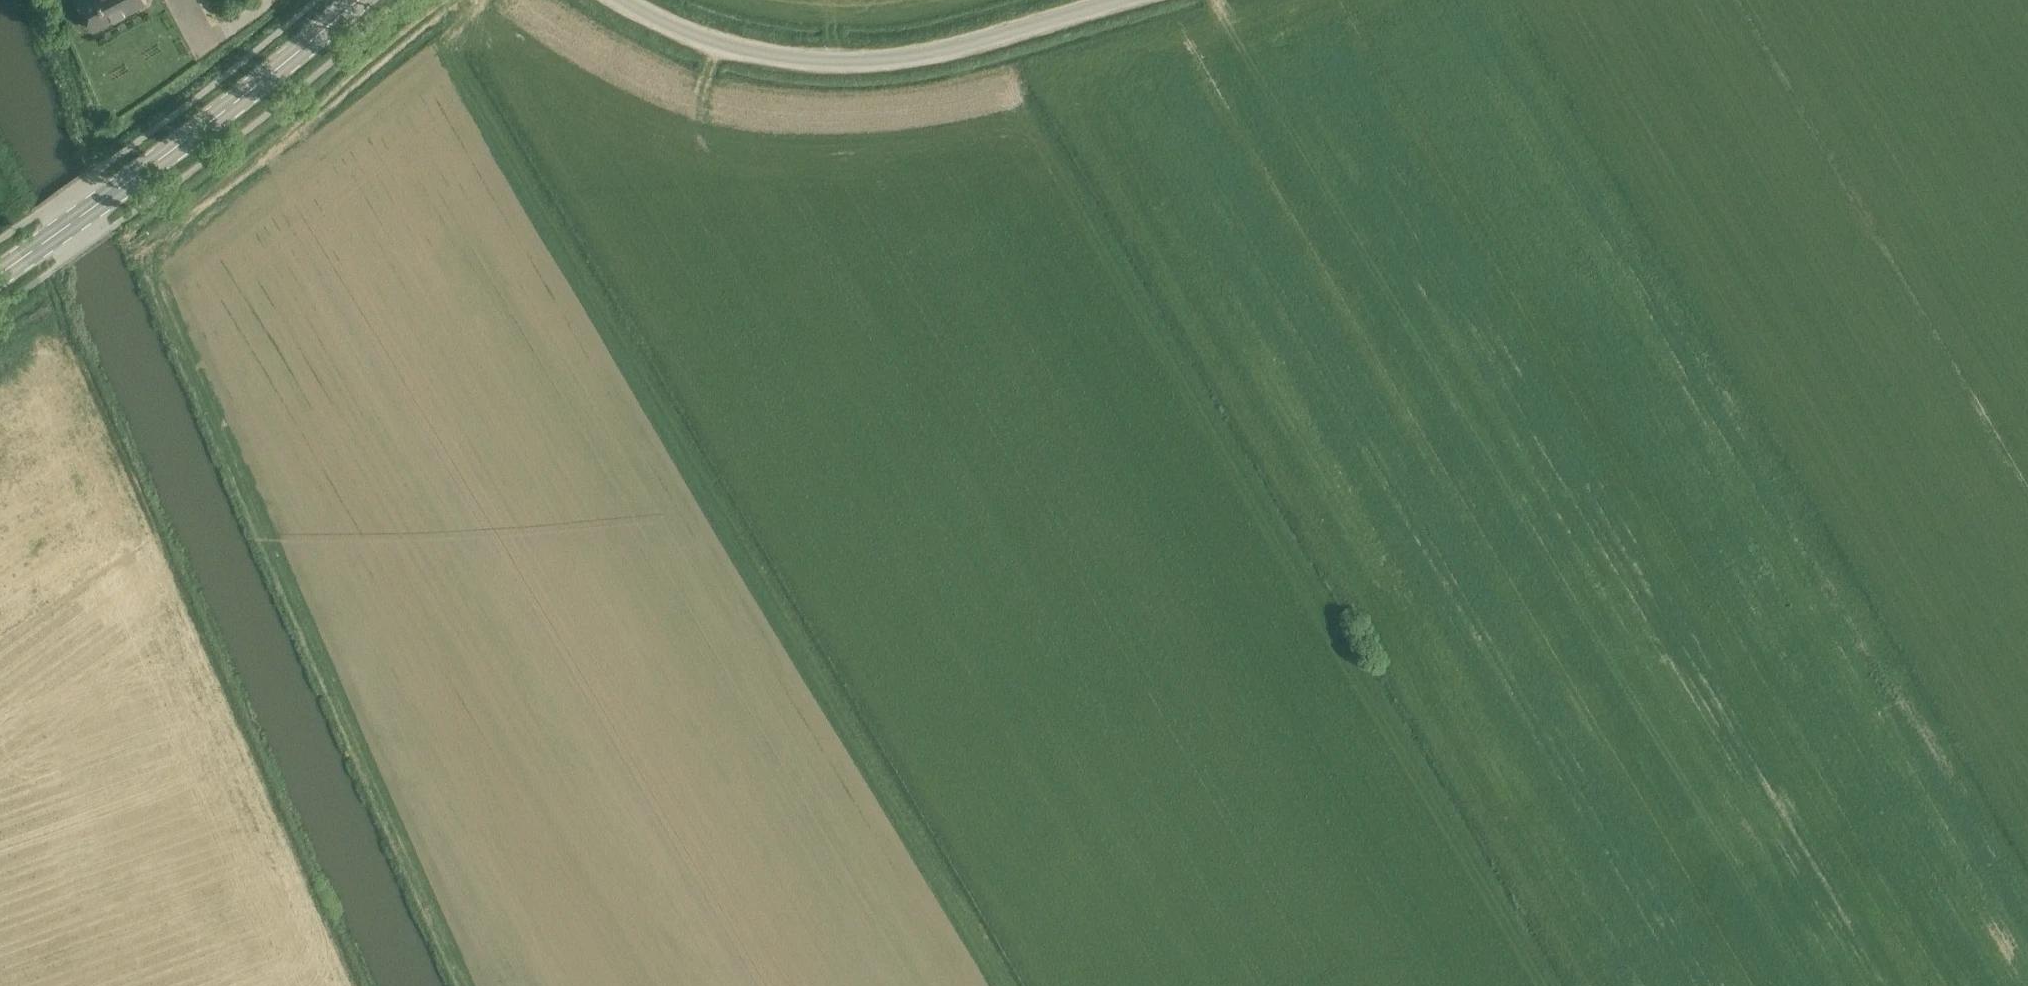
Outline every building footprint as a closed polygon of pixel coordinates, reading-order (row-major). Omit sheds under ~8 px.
[(145,0),(78,0),(93,29),(146,1),(145,0)]
